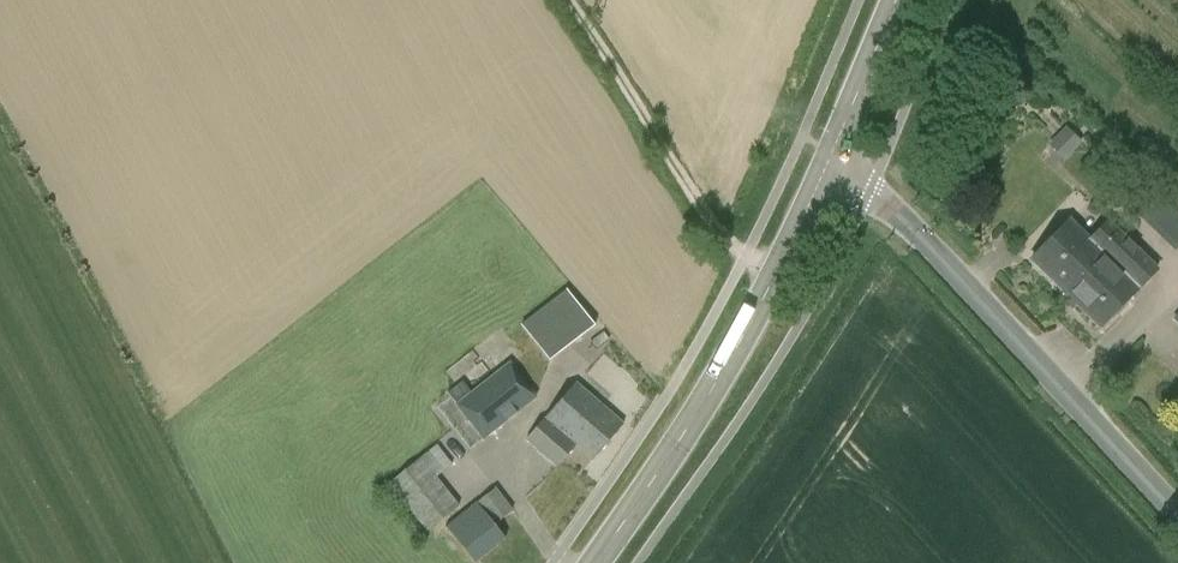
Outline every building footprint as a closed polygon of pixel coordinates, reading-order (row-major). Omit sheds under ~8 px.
[(1063,157),(1079,138),(1064,125),(1047,144),(1063,157)] [(1175,250),(1177,247),(1177,214),(1153,190),(1134,210),(1175,250)] [(1089,238),(1071,219),(1030,259),(1099,328),(1157,268),(1108,219),(1089,238)] [(564,288),(519,324),(548,360),(593,323),(564,288)] [(447,393),(483,439),(537,397),(509,361),(470,392),(462,382),(447,393)] [(527,438),(559,466),(577,446),(592,459),(623,424),(576,382),(527,438)] [(437,445),(389,483),(427,531),(459,506),(436,477),(452,464),(437,445)] [(474,562),(475,562),(506,538),(495,524),(512,510),(495,488),(445,527),(474,562)]
